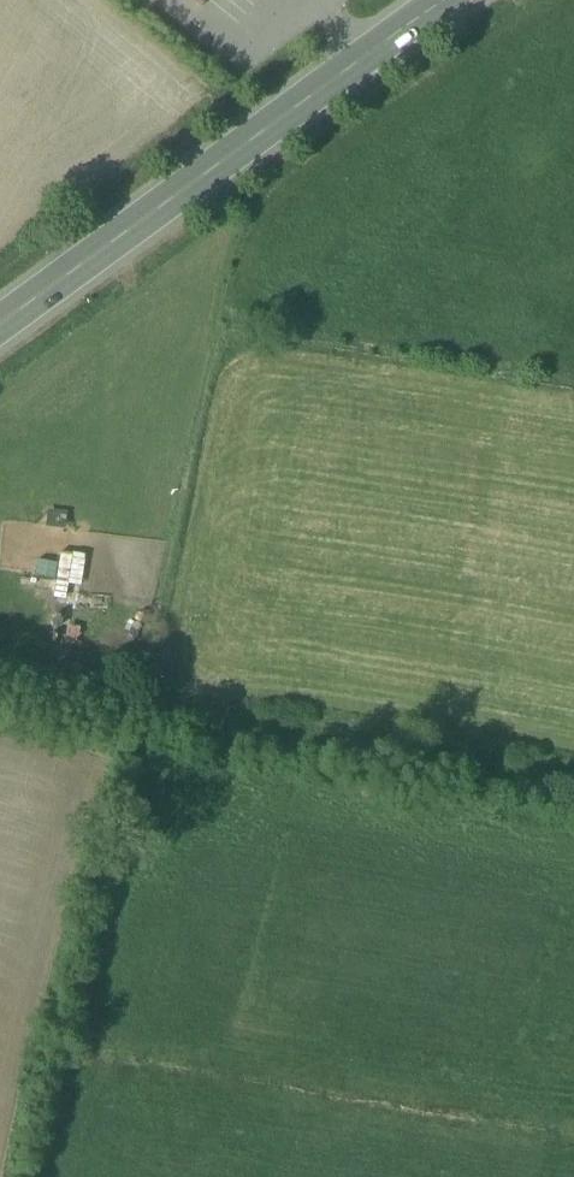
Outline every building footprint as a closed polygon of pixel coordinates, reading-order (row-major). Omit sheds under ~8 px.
[(45,566),(14,565),(12,589),(65,594),(66,555),(45,554),(45,566)]
